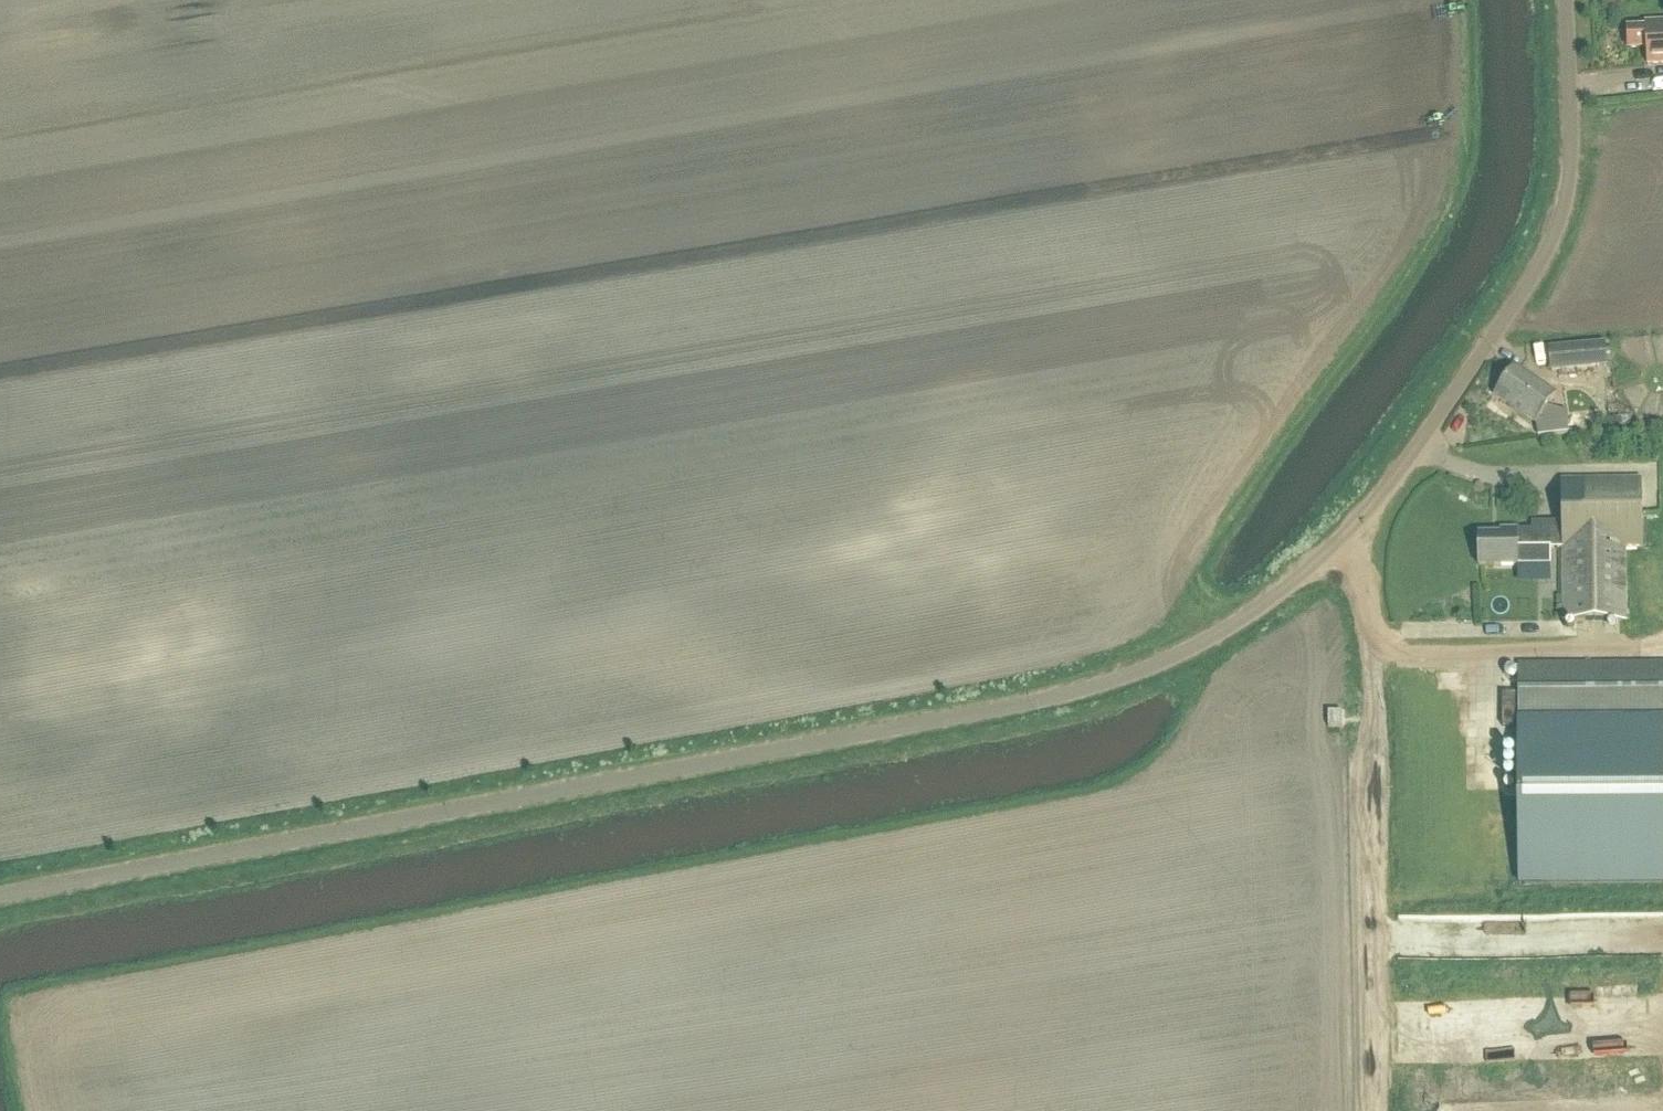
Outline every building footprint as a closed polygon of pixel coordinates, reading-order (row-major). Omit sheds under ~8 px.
[(1647,27),(1647,32),(1628,33),(1628,36),(1624,38),(1625,48),(1629,49),(1629,52),(1647,51),(1648,68),(1662,67),(1662,26),(1647,27)] [(1550,373),(1607,368),(1605,345),(1548,350),(1550,373)] [(1533,388),(1513,374),(1498,397),(1517,410),(1515,413),(1537,428),(1539,440),(1570,436),(1570,434),(1569,416),(1549,410),(1557,399),(1535,385),(1533,388)] [(1533,552),(1553,552),(1562,551),(1564,626),(1628,624),(1626,551),(1644,551),(1643,483),(1561,484),(1562,526),(1532,527),(1532,534),(1533,552)] [(1481,570),(1553,569),(1553,552),(1533,552),(1532,534),(1518,534),(1518,533),(1501,533),(1502,538),(1480,539),(1481,570)] [(1519,669),(1520,724),(1662,723),(1662,668),(1519,669)] [(1329,730),(1341,730),(1341,714),(1329,714),(1329,730)] [(1520,724),(1521,890),(1662,889),(1662,723),(1520,724)]
